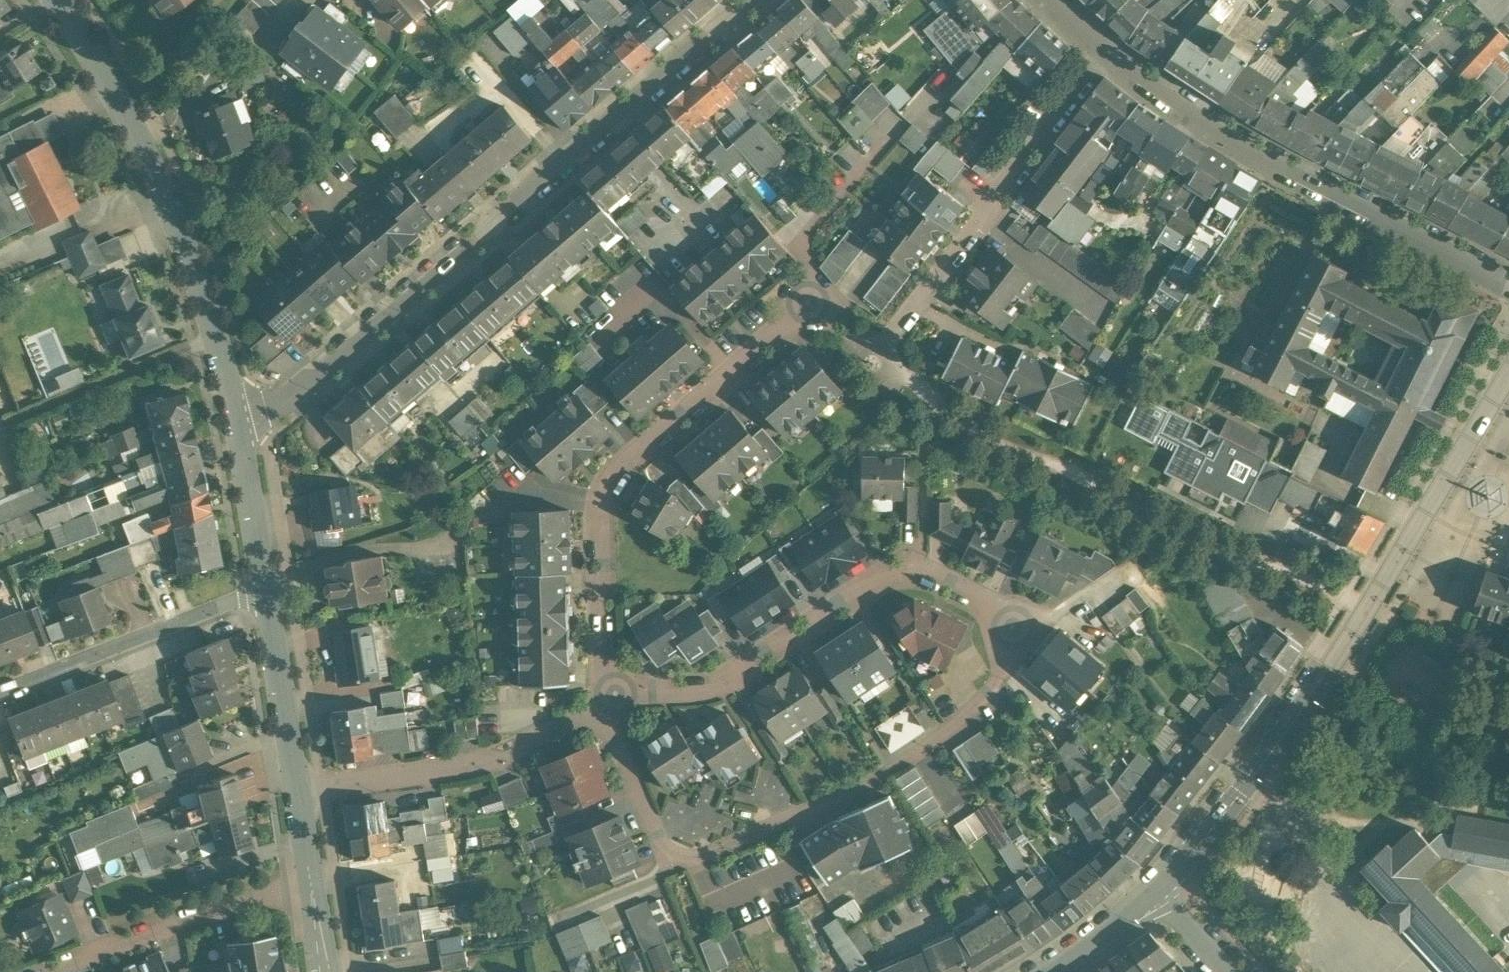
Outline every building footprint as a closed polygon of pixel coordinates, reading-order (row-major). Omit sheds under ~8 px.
[(162,16),(178,5),(183,6),(184,1),(185,0),(151,0),(162,16)] [(245,8),(263,24),(271,15),(254,0),(252,0),(245,8)] [(271,15),(278,6),(272,0),(254,0),(271,15)] [(401,28),(429,4),(425,0),(377,0),(401,28)] [(576,0),(562,0),(574,14),(582,7),(580,4),(576,0)] [(580,4),(588,14),(602,29),(610,22),(620,13),(609,0),(584,0),(580,4)] [(652,12),(640,23),(626,6),(624,8),(617,0),(609,0),(620,13),(656,54),(675,38),(652,12)] [(664,2),(652,12),(675,38),(694,22),(675,0),(663,0),(664,2)] [(694,22),(719,0),(675,0),(694,22)] [(802,0),(788,0),(776,10),(798,36),(803,32),(809,39),(815,34),(845,70),(855,61),(845,49),(829,31),(817,18),(802,0)] [(832,0),(802,0),(817,18),(825,11),(834,3),(832,0)] [(834,3),(825,11),(837,25),(857,8),(850,0),(832,0),(834,3)] [(1021,1),(1020,0),(960,0),(954,5),(984,42),(1021,1)] [(1089,5),(1106,21),(1128,0),(1094,0),(1089,5)] [(1106,21),(1127,41),(1147,11),(1161,0),(1142,0),(1139,3),(1136,0),(1128,0),(1106,21)] [(1127,41),(1146,54),(1166,24),(1158,18),(1162,13),(1170,11),(1176,7),(1170,0),(1161,0),(1147,11),(1127,41)] [(1214,6),(1217,9),(1212,15),(1218,21),(1205,36),(1197,44),(1213,54),(1215,50),(1217,52),(1230,43),(1233,39),(1226,35),(1251,0),(1219,0),(1214,6)] [(1344,12),(1355,0),(1331,0),(1344,12)] [(1388,0),(1371,0),(1385,13),(1393,5),(1388,0)] [(1021,1),(984,42),(959,71),(958,72),(967,80),(981,92),(1004,66),(1041,23),(1042,21),(1021,1)] [(344,12),(331,2),(324,12),(343,26),(350,17),(344,12)] [(1198,4),(1189,14),(1199,23),(1208,12),(1198,4)] [(984,42),(954,5),(930,24),(925,29),(959,71),(984,42)] [(1199,23),(1195,27),(1205,36),(1218,21),(1212,15),(1217,9),(1214,6),(1208,12),(1199,23)] [(245,8),(236,18),(254,34),(263,24),(245,8)] [(324,12),(321,10),(316,17),(310,18),(305,25),(303,24),(296,34),(297,35),(292,42),(293,47),(287,55),(290,56),(309,71),(332,89),(366,44),(343,26),(324,12)] [(798,36),(776,10),(757,28),(779,52),(778,53),(792,67),(798,63),(797,62),(801,59),(788,44),(798,36)] [(656,54),(620,13),(610,22),(623,37),(614,45),(636,71),(656,54)] [(569,31),(568,31),(581,47),(602,29),(588,14),(569,31)] [(1177,31),(1166,24),(1146,54),(1167,67),(1187,37),(1195,27),(1199,23),(1189,14),(1184,20),(1177,31)] [(554,41),(533,17),(522,26),(528,33),(543,50),(554,41)] [(1071,47),(1047,27),(1046,28),(1041,23),(1004,66),(1035,92),(1071,47)] [(850,45),(834,27),(829,31),(845,49),(850,45)] [(1195,27),(1187,37),(1167,67),(1192,84),(1213,54),(1197,44),(1205,36),(1195,27)] [(1454,71),(1469,86),(1508,42),(1508,40),(1494,27),(1454,71)] [(779,52),(757,28),(733,48),(755,73),(778,53),(779,52)] [(554,41),(543,50),(558,67),(574,53),(581,47),(568,31),(569,31),(567,29),(554,41)] [(528,33),(512,47),(521,57),(525,53),(532,60),(543,50),(528,33)] [(1248,48),(1233,39),(1230,43),(1217,52),(1230,60),(1233,56),(1239,61),(1245,65),(1246,64),(1254,52),(1248,48)] [(1317,41),(1296,64),(1305,72),(1326,49),(1317,41)] [(9,50),(4,49),(0,51),(0,104),(13,95),(9,90),(40,70),(31,55),(32,50),(28,43),(22,42),(9,50)] [(614,45),(608,50),(602,43),(595,49),(600,56),(594,61),(594,62),(616,88),(636,71),(614,45)] [(594,61),(581,47),(574,53),(587,68),(570,82),(593,108),(616,88),(594,62),(594,61)] [(733,48),(711,66),(733,92),(734,91),(738,97),(756,118),(756,119),(764,112),(753,100),(754,99),(741,85),(755,73),(733,48)] [(532,60),(514,75),(528,92),(558,67),(543,50),(532,60)] [(801,59),(797,62),(798,63),(808,74),(818,65),(821,69),(825,66),(811,50),(801,59)] [(1217,52),(1215,50),(1213,54),(1192,84),(1213,98),(1219,102),(1245,65),(1239,61),(1233,56),(1230,60),(1217,52)] [(1410,52),(1366,97),(1376,108),(1381,113),(1425,68),(1410,52)] [(309,71),(290,56),(282,66),(301,81),(309,71)] [(1262,56),(1257,60),(1248,65),(1246,64),(1245,65),(1219,102),(1252,123),(1268,94),(1280,81),(1283,78),(1290,70),(1262,56)] [(1508,76),(1492,61),(1476,79),(1493,94),(1508,76)] [(1305,72),(1296,64),(1290,70),(1283,78),(1288,82),(1312,100),(1323,85),(1305,72)] [(711,66),(689,85),(713,113),(723,105),(725,108),(728,105),(739,119),(744,115),(750,123),(756,118),(738,97),(734,91),(733,92),(711,66)] [(260,67),(238,76),(243,90),(265,81),(260,67)] [(1425,68),(1381,113),(1398,129),(1411,116),(1441,83),(1425,68)] [(48,76),(41,80),(39,79),(38,81),(41,82),(40,83),(39,85),(40,87),(43,88),(45,88),(44,90),(46,91),(47,89),(53,85),(55,85),(56,83),(54,83),(50,76),(50,74),(48,73),(48,76)] [(1105,77),(1054,142),(1058,145),(1041,166),(1076,193),(1088,177),(1109,149),(1095,138),(1098,134),(1103,138),(1112,126),(1118,130),(1139,103),(1105,77)] [(793,94),(779,78),(766,89),(776,101),(780,105),(793,94)] [(967,80),(951,99),(955,102),(946,111),(956,120),(981,92),(967,80)] [(570,82),(545,104),(542,100),(538,104),(564,133),(593,108),(570,82)] [(891,103),(872,82),(871,83),(874,86),(857,103),(872,121),(873,121),(891,103)] [(689,85),(664,107),(713,163),(728,181),(733,177),(727,170),(745,155),(735,143),(728,150),(716,136),(710,142),(697,127),(713,113),(689,85)] [(1363,99),(1351,87),(1338,100),(1342,104),(1350,112),(1363,99)] [(776,101),(766,89),(754,99),(753,100),(764,112),(776,101)] [(1303,114),(1268,94),(1252,123),(1286,143),(1286,142),(1303,114)] [(417,121),(395,95),(375,112),(397,138),(417,121)] [(1338,124),(1316,159),(1338,170),(1360,135),(1347,128),(1353,122),(1355,124),(1361,123),(1376,108),(1366,97),(1363,99),(1350,112),(1338,124)] [(234,101),(207,112),(208,114),(196,118),(202,133),(204,132),(215,159),(256,143),(248,123),(242,125),(233,103),(234,103),(234,101)] [(857,103),(839,121),(856,139),(874,122),(873,121),(872,121),(857,103)] [(1131,140),(1119,156),(1113,152),(1105,163),(1116,170),(1105,187),(1115,194),(1164,120),(1164,119),(1139,103),(1118,130),(1131,140)] [(1329,119),(1307,107),(1303,114),(1286,142),(1286,143),(1316,159),(1338,124),(1350,112),(1342,104),(1329,119)] [(505,107),(447,157),(475,189),(532,139),(505,107)] [(623,143),(648,174),(672,153),(694,179),(713,163),(664,107),(623,143)] [(53,112),(33,122),(44,143),(63,133),(53,112)] [(1425,129),(1411,116),(1398,129),(1382,146),(1380,145),(1357,179),(1379,190),(1400,155),(1425,167),(1449,141),(1430,124),(1425,129)] [(786,154),(756,119),(750,123),(731,139),(745,155),(762,174),(786,154)] [(1164,120),(1115,194),(1133,205),(1152,176),(1143,170),(1150,159),(1168,171),(1172,165),(1190,136),(1164,119),(1164,120)] [(32,120),(8,132),(21,158),(36,150),(45,145),(33,122),(32,120)] [(915,123),(902,138),(918,151),(931,136),(915,123)] [(1425,167),(1424,168),(1446,180),(1479,144),(1461,128),(1449,141),(1425,167)] [(0,136),(0,237),(33,220),(37,227),(76,207),(56,167),(39,175),(33,161),(39,157),(36,150),(21,158),(8,132),(0,136)] [(1360,135),(1338,170),(1357,179),(1380,145),(1360,135)] [(1207,147),(1190,136),(1172,165),(1182,171),(1177,179),(1175,178),(1162,198),(1177,207),(1180,203),(1174,199),(1207,147)] [(966,163),(938,141),(914,169),(919,173),(920,172),(926,177),(934,168),(951,182),(966,163)] [(648,174),(623,143),(580,180),(590,193),(606,210),(648,174)] [(1237,166),(1208,147),(1207,147),(1174,199),(1180,203),(1181,203),(1187,207),(1198,190),(1215,201),(1237,166)] [(360,165),(345,149),(336,157),(350,174),(360,165)] [(1109,149),(1088,177),(1105,187),(1116,170),(1105,163),(1113,152),(1109,149)] [(1495,162),(1483,151),(1477,158),(1489,168),(1493,164),(1495,162)] [(1425,167),(1400,155),(1379,190),(1403,202),(1424,168),(1425,167)] [(475,189),(447,157),(410,188),(435,217),(438,220),(475,189)] [(1477,158),(1463,173),(1464,181),(1461,187),(1469,191),(1482,177),(1489,168),(1477,158)] [(979,160),(973,168),(985,179),(992,170),(979,160)] [(1489,168),(1482,177),(1488,182),(1499,169),(1493,164),(1489,168)] [(1076,193),(1041,166),(1020,193),(1053,219),(1055,220),(1068,204),(1076,193)] [(1262,180),(1237,166),(1215,201),(1204,217),(1203,219),(1226,234),(1262,180)] [(1424,168),(1403,202),(1426,214),(1446,180),(1424,168)] [(964,207),(928,179),(926,177),(920,172),(919,173),(909,186),(915,191),(909,199),(946,229),(947,229),(964,207)] [(1482,177),(1469,191),(1467,194),(1474,198),(1488,182),(1482,177)] [(374,215),(404,248),(419,236),(416,233),(435,217),(410,188),(404,180),(383,198),(387,203),(374,215)] [(1461,187),(1446,180),(1426,214),(1449,225),(1467,194),(1469,191),(1461,187)] [(590,193),(512,259),(539,291),(551,281),(552,281),(618,225),(606,210),(590,193)] [(1094,204),(1076,193),(1068,204),(1086,216),(1094,204)] [(1467,194),(1449,225),(1494,249),(1508,227),(1508,216),(1504,213),(1474,198),(1467,194)] [(797,216),(781,198),(772,205),(788,223),(797,216)] [(1177,207),(1162,198),(1157,207),(1160,217),(1168,222),(1177,207)] [(946,229),(909,199),(892,221),(891,221),(927,249),(927,250),(929,252),(946,229)] [(644,200),(622,207),(630,230),(651,223),(644,200)] [(1204,217),(1187,207),(1181,203),(1180,203),(1177,207),(1168,222),(1166,225),(1190,240),(1203,219),(1204,217)] [(1086,216),(1068,204),(1055,220),(1050,227),(1052,229),(1075,246),(1094,222),(1086,216)] [(738,227),(729,235),(730,237),(698,265),(696,263),(687,271),(689,273),(671,287),(703,324),(789,251),(756,214),(739,229),(738,227)] [(404,248),(374,215),(363,224),(362,222),(345,237),(344,235),(331,246),(358,278),(362,282),(389,259),(391,260),(404,248)] [(927,249),(891,221),(892,221),(889,219),(871,242),(893,259),(909,272),(927,250),(927,249)] [(1046,229),(1040,224),(1032,235),(1024,245),(1035,253),(1039,248),(1052,229),(1050,227),(1055,220),(1053,219),(1046,229)] [(1203,219),(1190,240),(1181,253),(1161,283),(1161,284),(1184,298),(1226,234),(1203,219)] [(1032,235),(1014,221),(1007,231),(1024,245),(1032,235)] [(1190,240),(1166,225),(1158,239),(1181,253),(1190,240)] [(1494,249),(1508,256),(1508,227),(1494,249)] [(89,229),(63,240),(69,256),(96,245),(95,245),(89,229)] [(868,244),(850,229),(843,239),(861,253),(868,244)] [(1075,246),(1052,229),(1039,248),(1117,303),(1130,285),(1075,246)] [(861,253),(843,239),(835,248),(853,263),(861,253)] [(1388,245),(1376,239),(1369,252),(1374,258),(1382,258),(1388,245)] [(331,246),(327,242),(309,257),(340,293),(358,278),(331,246)] [(96,245),(69,256),(77,276),(104,265),(96,245),(95,245),(96,245)] [(853,263),(835,248),(828,258),(846,272),(853,263)] [(1036,282),(992,248),(954,297),(973,312),(977,307),(1002,326),(1010,316),(1001,309),(1008,300),(1014,305),(1015,304),(1008,300),(1015,291),(1024,298),(1036,282)] [(1375,381),(1307,346),(1328,307),(1396,343),(1411,313),(1344,277),(1347,271),(1314,253),(1308,265),(1278,323),(1267,318),(1245,360),(1256,367),(1253,373),(1294,394),(1305,373),(1325,383),(1320,393),(1329,397),(1334,388),(1335,388),(1326,406),(1341,413),(1343,408),(1369,422),(1343,474),(1376,491),(1419,405),(1375,381)] [(309,257),(292,271),(323,308),(340,293),(309,257)] [(846,272),(828,258),(821,268),(836,285),(846,272)] [(512,259),(460,304),(488,336),(539,291),(512,259)] [(909,272),(893,259),(886,269),(904,284),(912,274),(909,272)] [(904,284),(886,269),(878,279),(897,293),(904,284)] [(292,271),(292,272),(275,286),(306,323),(323,308),(292,271)] [(141,307),(127,273),(98,285),(120,339),(114,342),(121,359),(128,357),(163,343),(147,304),(141,307)] [(897,293),(878,279),(871,288),(889,302),(897,293)] [(1175,312),(1184,298),(1161,284),(1152,297),(1175,312)] [(1480,312),(1427,285),(1412,314),(1411,313),(1396,343),(1375,381),(1419,405),(1429,410),(1480,312)] [(275,286),(274,286),(257,302),(270,317),(288,338),(289,337),(306,323),(275,286)] [(889,302),(871,288),(864,297),(882,312),(889,302)] [(460,304),(415,343),(442,375),(445,379),(457,369),(454,365),(488,336),(460,304)] [(1102,329),(1074,307),(1060,327),(1090,350),(1102,329)] [(288,338),(270,317),(260,325),(268,334),(269,333),(285,351),(294,343),(289,337),(288,338)] [(636,344),(673,387),(697,366),(696,364),(697,356),(698,355),(676,330),(675,331),(667,331),(666,330),(648,345),(643,339),(636,344)] [(276,358),(285,351),(269,333),(268,334),(260,340),(276,358)] [(984,348),(964,338),(964,337),(963,337),(942,377),(943,378),(944,377),(958,385),(958,386),(981,398),(982,397),(996,404),(997,405),(1003,395),(1025,351),(1025,350),(1024,350),(1016,364),(996,354),(996,352),(985,347),(984,348)] [(276,358),(260,340),(251,348),(267,366),(276,358)] [(1097,342),(1088,357),(1104,367),(1113,352),(1097,342)] [(415,343),(362,389),(399,432),(412,421),(402,409),(442,375),(415,343)] [(606,361),(590,343),(572,358),(588,376),(606,361)] [(673,387),(636,344),(629,350),(635,356),(608,380),(639,416),(673,387)] [(841,390),(804,347),(778,371),(814,413),(841,390)] [(1080,378),(1039,357),(1039,358),(1025,351),(1003,395),(1058,422),(1060,417),(1075,425),(1095,385),(1094,384),(1093,385),(1079,378),(1080,378)] [(42,381),(47,394),(83,380),(78,367),(42,381)] [(814,413),(778,371),(751,394),(787,436),(814,413)] [(609,402),(589,379),(573,392),(577,396),(594,415),(609,402)] [(358,385),(345,396),(348,400),(328,417),(349,442),(352,446),(366,461),(399,433),(399,432),(362,389),(358,385)] [(164,396),(162,391),(140,397),(143,404),(149,403),(151,411),(146,412),(150,427),(153,439),(190,425),(186,411),(187,411),(186,408),(189,404),(187,396),(183,394),(182,391),(164,396)] [(492,413),(478,396),(468,405),(482,422),(492,413)] [(594,415),(577,396),(551,419),(584,459),(594,451),(592,448),(610,433),(594,415)] [(1156,438),(1157,435),(1170,410),(1141,396),(1127,423),(1156,438)] [(468,405),(449,421),(463,438),(482,422),(468,405)] [(1209,488),(1232,441),(1220,435),(1209,430),(1201,445),(1185,436),(1192,421),(1170,410),(1157,435),(1178,445),(1164,472),(1193,487),(1196,481),(1209,488)] [(731,411),(705,434),(742,476),(767,454),(768,454),(753,436),(731,411)] [(584,459),(551,419),(524,442),(523,442),(540,462),(555,480),(573,464),(575,467),(584,459)] [(1277,444),(1228,419),(1220,435),(1232,441),(1268,459),(1269,460),(1277,444)] [(190,425),(153,439),(159,461),(196,446),(190,424),(190,425)] [(132,426),(110,435),(112,440),(117,454),(137,446),(153,439),(150,427),(135,433),(132,426)] [(784,452),(763,427),(753,436),(768,454),(767,454),(773,462),(784,452)] [(742,476),(705,434),(679,456),(701,481),(716,498),(742,476)] [(540,462),(523,442),(524,442),(521,438),(506,450),(526,473),(540,462)] [(153,439),(137,446),(140,456),(113,467),(117,477),(139,468),(159,461),(153,439)] [(112,440),(101,443),(107,457),(117,454),(112,440)] [(1327,450),(1306,440),(1291,470),(1293,472),(1291,476),(1307,484),(1309,485),(1327,450)] [(1232,441),(1209,488),(1206,493),(1209,495),(1220,500),(1227,487),(1233,490),(1230,497),(1245,504),(1247,501),(1268,459),(1232,441)] [(349,442),(331,457),(347,477),(366,461),(352,446),(349,442)] [(196,446),(159,461),(161,466),(164,478),(159,480),(161,484),(165,483),(202,468),(196,446)] [(905,457),(863,456),(862,498),(901,500),(904,500),(905,486),(905,457)] [(1269,460),(1268,459),(1247,501),(1271,513),(1279,498),(1291,476),(1293,472),(1269,460)] [(159,461),(139,468),(143,479),(153,474),(152,470),(161,466),(159,461)] [(23,473),(28,486),(44,480),(39,467),(23,473)] [(147,489),(143,479),(139,468),(117,477),(65,498),(64,498),(72,519),(90,512),(119,500),(147,489)] [(202,468),(165,483),(168,495),(170,505),(206,490),(202,468)] [(1307,484),(1291,476),(1279,498),(1295,507),(1298,501),(1307,484)] [(690,490),(680,477),(670,486),(690,510),(697,517),(705,506),(690,490)] [(667,490),(651,480),(630,515),(673,542),(685,522),(683,521),(690,510),(670,486),(667,490)] [(716,498),(701,481),(690,490),(705,506),(712,515),(723,505),(716,498)] [(0,500),(0,523),(53,502),(45,482),(6,498),(0,500)] [(147,489),(119,500),(122,509),(128,506),(127,503),(131,501),(134,508),(168,495),(165,483),(161,484),(147,489)] [(1385,521),(1349,503),(1348,504),(1309,485),(1307,484),(1298,501),(1336,524),(1331,534),(1365,554),(1385,521)] [(917,487),(905,486),(904,500),(901,500),(900,521),(916,521),(917,487)] [(334,488),(314,491),(317,507),(313,508),(316,530),(319,530),(341,526),(359,523),(353,491),(335,494),(334,488)] [(206,490),(170,505),(171,514),(174,527),(210,513),(206,490)] [(0,523),(0,547),(42,530),(62,523),(72,519),(64,498),(53,502),(0,523)] [(135,511),(134,508),(131,501),(127,503),(128,506),(122,509),(119,500),(90,512),(96,526),(135,511)] [(951,502),(931,502),(930,534),(950,544),(956,533),(951,530),(951,522),(951,502)] [(516,546),(572,545),(572,539),(570,539),(569,510),(550,510),(550,506),(536,507),(537,511),(515,512),(516,546)] [(72,519),(62,523),(65,530),(70,543),(98,532),(96,526),(90,512),(72,519)] [(147,513),(131,519),(135,528),(125,532),(130,543),(150,536),(154,534),(149,523),(151,522),(147,513)] [(210,513),(174,527),(179,555),(179,556),(180,555),(183,572),(178,573),(221,565),(220,565),(213,527),(213,526),(210,514),(211,514),(210,513)] [(151,522),(149,523),(154,534),(174,527),(171,514),(151,522)] [(990,526),(977,520),(972,532),(951,522),(951,530),(956,533),(950,544),(966,552),(962,560),(993,576),(1011,541),(1008,540),(1016,524),(995,514),(990,526)] [(840,517),(817,533),(842,571),(855,562),(854,561),(864,554),(840,517)] [(62,523),(42,530),(45,537),(65,530),(62,523)] [(341,526),(319,530),(321,542),(343,539),(341,526)] [(1508,562),(1508,531),(1498,529),(1492,560),(1508,562)] [(842,571),(817,533),(793,548),(817,585),(827,578),(829,580),(842,571)] [(159,558),(150,536),(130,543),(126,545),(134,568),(159,558)] [(1084,559),(1042,537),(1033,554),(1023,575),(1024,576),(1057,593),(1067,574),(1076,579),(1079,572),(1085,559),(1084,559)] [(126,545),(112,550),(115,556),(102,561),(110,582),(136,572),(134,568),(126,545)] [(572,545),(516,546),(517,575),(566,573),(571,573),(570,551),(572,550),(572,545)] [(1033,554),(1021,547),(1009,571),(1023,578),(1024,576),(1023,575),(1033,554)] [(1095,550),(1091,557),(1087,555),(1084,559),(1085,559),(1079,572),(1095,581),(1117,565),(1112,559),(1095,550)] [(382,555),(348,561),(349,564),(327,567),(329,584),(327,586),(328,594),(331,596),(333,606),(354,602),(355,605),(389,600),(382,555)] [(772,615),(796,599),(771,561),(747,577),(772,615)] [(1487,570),(1473,612),(1503,623),(1505,617),(1508,619),(1508,578),(1487,570)] [(520,634),(570,633),(569,595),(569,594),(569,593),(567,593),(566,573),(518,575),(520,634)] [(87,577),(71,583),(73,586),(65,589),(68,596),(86,590),(84,586),(89,584),(87,577)] [(747,631),(772,615),(747,577),(722,592),(747,631)] [(1235,587),(1197,581),(1220,619),(1244,604),(1235,587)] [(68,596),(61,599),(67,614),(63,616),(64,620),(62,620),(67,633),(68,632),(70,637),(106,624),(98,602),(99,602),(94,587),(86,590),(68,596)] [(1149,605),(1136,588),(1126,595),(1128,597),(1140,613),(1149,605)] [(1128,597),(1102,616),(1116,635),(1142,615),(1140,613),(1128,597)] [(967,625),(915,599),(890,616),(904,637),(906,636),(919,655),(945,668),(967,625)] [(1244,604),(1220,619),(1227,632),(1241,623),(1252,617),(1244,604)] [(51,641),(37,605),(24,611),(38,646),(51,641)] [(693,611),(685,616),(684,614),(669,624),(668,624),(684,648),(692,661),(707,652),(706,650),(717,643),(713,637),(699,615),(694,607),(692,609),(693,611)] [(723,630),(709,608),(699,615),(713,637),(723,630)] [(0,620),(0,636),(9,659),(38,646),(24,611),(0,620)] [(660,611),(645,621),(646,624),(638,629),(636,627),(635,628),(640,635),(654,657),(658,663),(669,656),(670,658),(684,648),(668,624),(669,624),(660,611)] [(1276,626),(1266,639),(1252,617),(1241,623),(1242,624),(1241,625),(1258,651),(1287,673),(1305,648),(1276,626)] [(895,669),(864,623),(841,638),(872,684),(895,669)] [(1287,673),(1258,651),(1241,625),(1242,624),(1241,623),(1227,632),(1250,670),(1259,683),(1270,696),(1271,695),(1271,696),(1287,674),(1286,674),(1287,673)] [(370,627),(337,632),(342,667),(338,668),(341,685),(379,678),(379,677),(388,675),(381,627),(371,628),(370,627)] [(1104,667),(1061,631),(1025,674),(1068,710),(1104,667)] [(1508,632),(1501,653),(1508,656),(1508,633),(1508,632)] [(570,633),(520,634),(522,686),(570,685),(569,664),(571,664),(571,663),(570,633)] [(654,657),(640,635),(632,641),(632,645),(644,664),(654,657)] [(9,659),(0,636),(0,662),(9,659)] [(223,638),(186,653),(195,672),(195,673),(227,660),(227,661),(232,659),(223,638)] [(872,684),(841,638),(818,653),(848,700),(872,684)] [(227,660),(195,673),(195,672),(190,674),(198,694),(198,695),(230,682),(231,683),(235,681),(227,661),(227,660)] [(1250,670),(1237,686),(1219,672),(1207,687),(1226,701),(1217,713),(1243,733),(1271,696),(1271,695),(1270,696),(1259,683),(1250,670)] [(816,693),(801,671),(784,683),(780,678),(774,681),(802,723),(825,709),(826,708),(816,693)] [(420,672),(399,679),(403,690),(423,683),(420,672)] [(128,674),(107,682),(112,694),(132,686),(128,674)] [(107,680),(86,688),(101,726),(120,718),(121,718),(120,716),(116,705),(112,694),(107,682),(107,680)] [(802,723),(774,681),(768,685),(772,690),(754,702),(769,723),(778,739),(780,738),(802,723)] [(230,682),(198,695),(198,694),(193,696),(202,717),(239,702),(231,683),(230,682)] [(132,686),(112,694),(116,705),(137,697),(132,686)] [(845,717),(825,687),(816,693),(826,708),(825,709),(834,724),(845,717)] [(86,688),(67,696),(81,733),(101,726),(86,688)] [(403,690),(381,694),(384,709),(406,706),(403,690)] [(81,733),(67,696),(47,704),(62,741),(81,733)] [(137,697),(116,705),(120,716),(141,708),(137,697)] [(1217,713),(1215,712),(1204,698),(1191,713),(1206,724),(1193,741),(1220,762),(1243,733),(1217,713)] [(62,741),(47,704),(27,711),(42,749),(62,741)] [(377,705),(333,712),(337,737),(409,726),(407,712),(379,716),(377,705)] [(910,705),(876,728),(875,727),(875,728),(890,751),(891,750),(890,749),(924,728),(910,705)] [(172,707),(160,712),(168,731),(180,726),(172,707)] [(141,708),(120,716),(121,718),(120,718),(124,728),(146,720),(141,708)] [(42,749),(27,711),(7,719),(11,730),(20,753),(21,757),(22,756),(27,768),(46,760),(42,749)] [(160,712),(148,717),(156,736),(164,733),(168,731),(160,712)] [(695,734),(710,761),(724,782),(760,758),(740,727),(738,728),(727,713),(695,734)] [(477,717),(455,720),(458,741),(480,738),(477,717)] [(168,731),(164,733),(170,750),(178,769),(209,756),(195,720),(180,726),(168,731)] [(778,739),(769,723),(759,730),(778,760),(789,753),(780,738),(778,739)] [(710,761),(695,734),(687,739),(677,724),(643,746),(652,761),(650,762),(667,789),(710,761)] [(1163,754),(1179,734),(1166,724),(1154,740),(1163,754)] [(409,726),(337,737),(340,762),(375,757),(373,747),(385,745),(386,753),(412,749),(409,726)] [(979,765),(999,752),(984,729),(964,742),(979,765)] [(0,734),(0,735),(8,757),(20,753),(11,730),(0,734)] [(156,736),(118,751),(124,766),(156,752),(157,756),(170,750),(164,733),(156,736)] [(1112,787),(1073,734),(1058,751),(1059,751),(1070,770),(1094,810),(1099,818),(1110,810),(1122,801),(1112,787)] [(1172,767),(1191,743),(1179,734),(1163,754),(1172,767)] [(1193,741),(1192,741),(1191,743),(1172,767),(1200,788),(1220,762),(1193,741)] [(979,765),(964,742),(953,749),(973,779),(984,772),(979,765)] [(595,745),(543,766),(553,790),(599,771),(604,768),(595,745)] [(1129,764),(1141,749),(1136,745),(1122,758),(1129,764)] [(1153,760),(1141,749),(1129,764),(1141,775),(1153,760)] [(1129,764),(1122,758),(1121,757),(1112,771),(1119,777),(1129,764)] [(1153,760),(1141,775),(1152,793),(1166,774),(1153,760)] [(1119,777),(1117,780),(1129,791),(1134,785),(1141,775),(1129,764),(1119,777)] [(946,815),(915,767),(895,780),(926,828),(946,815)] [(1166,774),(1152,793),(1179,814),(1200,788),(1172,767),(1166,774)] [(1021,768),(1008,777),(1019,794),(1032,785),(1021,768)] [(1094,810),(1070,770),(1057,777),(1066,793),(1078,813),(1081,817),(1094,810)] [(173,771),(131,788),(136,800),(178,783),(173,771)] [(553,790),(552,790),(561,812),(562,813),(581,805),(609,794),(599,771),(553,790)] [(234,774),(200,784),(206,807),(209,821),(243,811),(234,774)] [(530,799),(521,777),(499,787),(507,809),(530,799)] [(1146,801),(1134,785),(1129,791),(1117,780),(1112,787),(1122,801),(1132,814),(1131,815),(1159,839),(1179,814),(1152,793),(1146,801)] [(17,781),(3,787),(7,796),(21,791),(17,781)] [(1078,813),(1066,793),(1056,799),(1068,819),(1078,813)] [(840,819),(860,864),(863,871),(913,849),(911,843),(912,843),(906,830),(909,829),(904,817),(901,819),(896,806),(894,806),(890,795),(839,817),(840,819)] [(433,801),(423,802),(424,809),(426,823),(436,821),(433,801)] [(384,802),(347,808),(351,834),(352,834),(426,823),(424,809),(401,812),(401,816),(387,819),(384,802)] [(129,803),(85,822),(86,825),(69,833),(77,853),(94,846),(101,863),(143,846),(137,825),(129,803)] [(586,817),(581,805),(562,813),(561,812),(548,817),(554,831),(586,817)] [(203,810),(194,813),(193,808),(185,811),(191,827),(209,821),(206,807),(203,810)] [(1099,818),(1094,810),(1081,817),(1080,818),(1094,842),(1103,842),(1104,848),(1088,863),(1113,889),(1114,889),(1140,864),(1113,843),(1112,840),(1111,841),(1098,819),(1099,818)] [(1131,815),(1121,829),(1110,810),(1099,818),(1098,819),(1111,841),(1112,840),(1113,843),(1140,864),(1160,839),(1159,839),(1131,815)] [(185,811),(159,821),(165,837),(191,827),(185,811)] [(243,811),(209,821),(214,839),(218,857),(252,848),(243,811)] [(1457,815),(1453,836),(1452,846),(1478,851),(1476,863),(1508,869),(1508,824),(1457,815)] [(621,816),(570,837),(575,850),(580,848),(585,859),(627,842),(631,840),(621,816)] [(158,819),(137,825),(143,846),(145,845),(165,837),(159,821),(158,819)] [(860,864),(840,819),(829,824),(801,842),(828,883),(852,868),(860,864)] [(426,823),(352,834),(356,860),(392,854),(390,843),(402,841),(403,845),(425,841),(425,844),(447,840),(446,833),(443,834),(440,820),(436,821),(426,823)] [(165,837),(145,845),(153,869),(169,864),(170,867),(182,862),(179,852),(214,839),(209,821),(191,827),(165,837)] [(1019,825),(1008,832),(1013,840),(1023,833),(1019,825)] [(1415,828),(1392,849),(1387,844),(1362,867),(1392,900),(1382,910),(1400,929),(1411,920),(1459,971),(1506,971),(1434,894),(1476,863),(1478,851),(1452,846),(1453,836),(1442,834),(1430,844),(1415,828)] [(554,831),(521,844),(526,855),(559,842),(554,831)] [(1017,878),(1029,869),(1008,837),(996,845),(1017,878)] [(447,840),(425,844),(427,859),(428,859),(449,855),(447,840)] [(627,842),(585,859),(588,866),(588,867),(583,869),(589,885),(611,876),(633,867),(641,863),(636,852),(632,854),(627,842)] [(1053,857),(1043,845),(1036,850),(1046,863),(1053,857)] [(449,855),(428,859),(429,871),(433,870),(453,867),(451,855),(449,855)] [(1088,863),(1063,885),(1084,913),(1113,889),(1088,863)] [(453,867),(433,870),(434,883),(455,879),(453,867)] [(633,867),(611,876),(616,887),(638,878),(633,867)] [(1050,894),(1030,868),(1029,869),(1017,878),(1027,894),(1046,918),(1051,914),(1064,929),(1084,913),(1063,885),(1050,894)] [(83,870),(61,878),(71,903),(93,894),(83,870)] [(1027,894),(1017,878),(995,896),(1004,909),(1005,910),(1027,894)] [(395,880),(359,885),(365,917),(400,912),(395,880)] [(1046,918),(1027,894),(1005,910),(1021,931),(1036,947),(1064,929),(1051,914),(1046,918)] [(44,898),(31,903),(32,905),(19,911),(35,949),(76,932),(69,917),(67,918),(58,895),(45,900),(44,898)] [(669,920),(660,898),(649,903),(658,925),(669,920)] [(659,925),(658,925),(649,903),(648,900),(626,909),(635,930),(644,952),(648,951),(666,944),(659,925)] [(801,902),(781,911),(807,971),(823,971),(820,967),(828,964),(801,902)] [(455,905),(438,908),(438,906),(437,906),(441,924),(458,922),(455,905)] [(400,912),(365,917),(369,948),(425,940),(420,909),(400,912)] [(981,923),(1005,967),(1036,947),(1021,931),(1005,910),(1004,909),(981,923)] [(605,914),(558,932),(568,958),(615,940),(605,914)] [(837,918),(824,926),(835,942),(848,934),(846,932),(837,918)] [(981,923),(957,938),(972,971),(996,971),(1005,967),(981,923)] [(872,945),(858,924),(847,931),(846,932),(848,934),(860,953),(872,945)] [(281,953),(280,953),(276,954),(274,936),(274,935),(257,938),(256,931),(241,934),(241,940),(232,941),(232,944),(234,944),(236,960),(227,961),(226,961),(228,971),(284,971),(281,953)] [(742,955),(732,932),(717,938),(720,945),(723,952),(727,961),(742,955)] [(1151,932),(1131,946),(1149,971),(1151,971),(1173,957),(1151,932)] [(860,953),(848,934),(835,942),(834,943),(852,970),(866,962),(860,953)] [(461,935),(437,939),(440,955),(464,950),(461,935)] [(925,948),(926,950),(935,971),(972,971),(957,938),(956,935),(925,948)] [(666,944),(648,951),(657,971),(664,971),(676,967),(666,944)] [(1131,946),(1111,960),(1120,971),(1149,971),(1131,946)] [(464,950),(440,955),(444,969),(444,970),(469,965),(465,950),(464,950)] [(894,964),(898,971),(935,971),(926,950),(894,964)] [(723,952),(708,958),(713,970),(728,964),(727,961),(723,952)] [(145,971),(168,971),(160,953),(159,953),(159,954),(141,961),(145,971)] [(141,961),(133,964),(133,963),(122,967),(122,969),(117,971),(145,971),(141,961)] [(866,962),(852,970),(853,971),(873,971),(866,962)] [(1093,971),(1113,971),(1107,963),(1093,971)] [(894,964),(875,971),(898,971),(894,964)]
